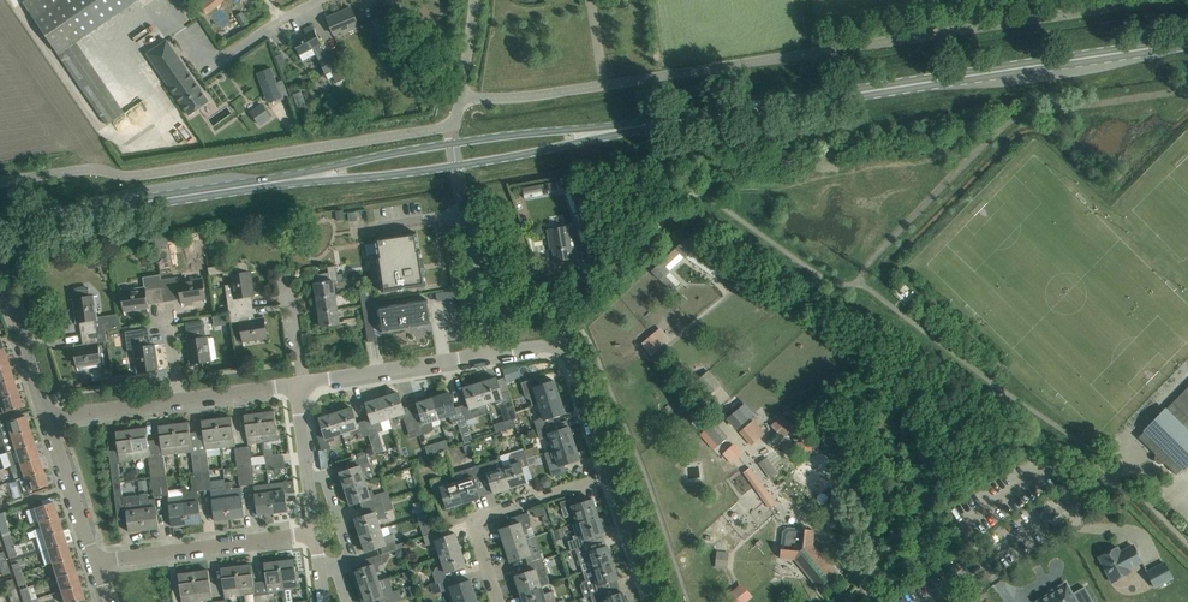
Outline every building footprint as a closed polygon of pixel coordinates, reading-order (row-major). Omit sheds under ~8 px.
[(77,42),(139,0),(26,0),(23,3),(58,54),(57,55),(107,125),(125,113),(77,42)] [(223,0),(202,0),(198,4),(206,14),(223,0)] [(342,31),(343,34),(359,27),(351,8),(327,18),(334,35),(342,31)] [(242,12),(236,16),(243,27),(249,23),(242,12)] [(383,22),(381,17),(372,21),(381,43),(396,37),(388,20),(383,22)] [(304,30),(306,34),(292,41),(303,62),(316,55),(319,61),(326,74),(331,71),(337,83),(345,79),(340,67),(334,54),(328,57),(312,26),(304,30)] [(167,39),(147,53),(189,115),(209,101),(167,39)] [(268,103),(282,98),(271,68),(257,73),(268,103)] [(351,69),(345,72),(347,79),(354,76),(351,69)] [(355,103),(345,105),(348,115),(357,114),(355,103)] [(250,112),(255,120),(267,112),(262,104),(250,112)] [(568,176),(564,177),(578,212),(582,210),(568,176)] [(543,185),(524,186),(525,195),(543,194),(543,185)] [(364,222),(362,210),(350,212),(352,224),(364,222)] [(343,211),(336,212),(337,221),(344,220),(343,214),(343,211)] [(583,212),(579,214),(584,228),(583,228),(588,240),(595,237),(597,236),(592,224),(588,226),(583,212)] [(550,244),(553,244),(555,260),(561,260),(567,259),(572,258),(570,249),(581,248),(579,237),(569,239),(567,229),(567,228),(560,229),(548,231),(550,244)] [(376,239),(376,240),(377,241),(379,256),(378,257),(383,292),(426,286),(425,278),(425,275),(426,274),(424,261),(422,261),(421,250),(419,250),(417,233),(376,239)] [(693,248),(694,248),(685,239),(676,248),(684,257),(693,248)] [(661,262),(652,271),(660,280),(670,271),(661,262)] [(249,272),(248,267),(247,265),(245,264),(243,263),(241,263),(239,265),(238,267),(238,269),(239,274),(234,275),(231,275),(233,284),(235,298),(227,299),(229,312),(239,311),(239,310),(253,308),(251,296),(259,295),(258,295),(254,295),(250,273),(255,272),(255,271),(249,272)] [(208,275),(224,273),(223,265),(207,268),(208,275)] [(330,273),(320,274),(315,275),(316,283),(314,284),(317,298),(336,295),(334,282),(338,281),(336,266),(329,267),(330,273)] [(160,274),(143,277),(144,288),(121,292),(125,316),(126,316),(125,311),(147,307),(148,312),(149,312),(148,304),(164,302),(161,279),(161,277),(160,274)] [(203,279),(179,283),(178,277),(161,279),(164,302),(181,299),(183,307),(182,302),(205,299),(206,303),(204,291),(203,279)] [(77,322),(73,323),(73,324),(80,322),(82,335),(105,331),(119,329),(117,314),(98,317),(98,321),(94,321),(91,297),(98,296),(98,295),(89,297),(88,290),(89,289),(88,289),(88,288),(84,287),(80,288),(76,290),(76,291),(75,291),(75,292),(76,291),(77,299),(69,300),(69,301),(74,300),(77,322)] [(454,290),(436,293),(437,301),(456,298),(454,290)] [(338,309),(336,295),(317,298),(319,312),(338,309)] [(428,300),(378,308),(382,333),(432,325),(428,300)] [(370,304),(362,306),(365,325),(373,324),(370,304)] [(264,317),(248,320),(248,316),(254,316),(253,308),(239,310),(239,311),(229,312),(231,323),(240,322),(243,341),(267,337),(264,317)] [(319,312),(321,327),(340,324),(338,309),(319,312)] [(214,317),(216,326),(226,324),(225,315),(214,317)] [(186,365),(215,361),(215,360),(210,361),(209,349),(207,338),(205,338),(203,321),(198,322),(186,323),(189,340),(183,341),(183,342),(188,341),(191,364),(186,364),(186,365)] [(373,324),(365,325),(368,343),(376,341),(373,324)] [(148,329),(126,332),(129,351),(135,350),(138,371),(134,372),(134,373),(162,369),(162,368),(157,369),(154,346),(159,345),(151,346),(148,329)] [(660,349),(655,343),(663,336),(658,330),(646,340),(643,343),(653,354),(656,352),(660,349)] [(101,368),(102,368),(97,341),(107,340),(105,331),(82,335),(83,341),(89,341),(90,345),(75,347),(74,343),(78,371),(79,371),(78,366),(100,363),(101,368)] [(0,367),(0,383),(12,379),(8,365),(0,367)] [(503,370),(506,381),(513,379),(510,368),(503,370)] [(107,384),(113,382),(111,369),(104,370),(107,384)] [(706,373),(699,379),(711,393),(718,388),(706,373)] [(505,422),(511,420),(517,418),(513,405),(512,402),(508,391),(501,393),(496,378),(480,383),(482,388),(487,404),(496,401),(497,404),(500,408),(501,410),(505,422)] [(12,379),(0,383),(0,398),(17,392),(12,379)] [(554,380),(539,385),(537,379),(522,383),(525,392),(530,391),(532,396),(535,395),(538,404),(560,397),(554,380)] [(480,383),(464,388),(465,393),(469,404),(461,406),(466,420),(476,417),(474,412),(480,410),(479,406),(487,404),(482,388),(480,383)] [(1173,403),(1187,418),(1187,388),(1173,403)] [(0,398),(0,405),(3,413),(21,406),(17,392),(0,398)] [(404,408),(399,393),(382,398),(384,404),(389,419),(397,416),(398,420),(404,418),(406,424),(415,421),(410,406),(404,408)] [(457,423),(466,420),(461,406),(455,408),(450,393),(433,398),(435,403),(440,419),(448,416),(449,416),(453,425),(457,423)] [(541,411),(537,412),(539,418),(534,420),(537,430),(552,425),(550,418),(565,413),(560,397),(538,404),(541,411)] [(382,398),(366,403),(367,409),(371,419),(364,421),(369,435),(378,432),(376,427),(382,425),(380,421),(389,419),(384,404),(382,398)] [(415,421),(420,435),(428,433),(432,431),(434,429),(432,425),(431,421),(440,419),(435,403),(433,398),(417,403),(419,409),(422,419),(415,421)] [(1165,409),(1145,430),(1146,431),(1139,438),(1177,475),(1184,468),(1186,470),(1187,468),(1187,432),(1187,431),(1187,430),(1187,418),(1173,403),(1166,410),(1165,409)] [(357,423),(352,408),(335,413),(337,419),(342,434),(351,431),(352,434),(359,432),(360,437),(369,435),(364,421),(357,423)] [(738,410),(728,418),(736,428),(746,420),(738,410)] [(260,413),(263,442),(273,441),(278,440),(275,411),(273,411),(274,413),(271,414),(260,415),(260,413)] [(245,415),(246,423),(249,444),(263,442),(260,413),(259,413),(259,415),(246,417),(246,415),(245,415)] [(321,424),(324,434),(317,436),(322,451),(331,448),(332,447),(330,441),(336,440),(334,436),(342,434),(337,419),(335,413),(319,418),(321,424)] [(6,421),(5,418),(0,420),(0,436),(1,439),(29,430),(24,416),(6,421)] [(218,421),(217,419),(220,448),(235,446),(232,417),(230,417),(231,419),(218,421)] [(517,418),(511,420),(513,427),(519,425),(517,418)] [(202,421),(203,428),(203,433),(206,449),(220,448),(217,419),(216,419),(216,421),(203,423),(203,421),(202,421)] [(765,433),(754,420),(740,432),(751,445),(765,433)] [(175,426),(174,424),(178,453),(193,451),(190,434),(189,422),(188,423),(188,425),(175,426)] [(159,426),(160,434),(161,438),(163,455),(178,453),(174,424),(173,424),(173,427),(161,428),(160,426),(159,426)] [(540,439),(545,437),(547,443),(551,442),(554,451),(575,444),(569,427),(554,432),(552,425),(537,430),(540,439)] [(132,432),(132,430),(131,430),(135,459),(150,457),(148,440),(146,428),(145,428),(145,430),(132,432)] [(33,444),(29,430),(1,439),(6,453),(33,444)] [(117,432),(116,432),(120,461),(132,459),(135,459),(131,430),(131,432),(118,434),(117,432)] [(425,447),(428,455),(449,448),(446,441),(425,447)] [(806,450),(814,452),(815,443),(807,442),(794,443),(783,446),(784,454),(796,451),(806,450)] [(38,457),(33,444),(6,453),(10,466),(32,459),(38,457)] [(548,453),(550,460),(553,460),(554,465),(549,467),(552,477),(567,472),(565,465),(580,460),(575,444),(554,451),(548,453)] [(245,466),(252,465),(249,446),(242,447),(245,466)] [(734,461),(740,456),(731,446),(725,451),(734,461)] [(237,467),(245,466),(242,447),(234,448),(237,467)] [(510,455),(513,464),(504,467),(511,488),(527,483),(522,468),(529,465),(524,450),(510,455)] [(202,472),(209,471),(207,452),(199,453),(202,472)] [(194,473),(202,472),(199,453),(192,454),(194,473)] [(285,461),(284,453),(265,456),(265,463),(266,463),(285,461)] [(368,456),(353,461),(355,468),(340,473),(345,489),(366,482),(363,473),(367,472),(365,466),(370,464),(368,456)] [(761,462),(772,478),(781,473),(769,456),(761,462)] [(32,459),(10,466),(9,467),(11,473),(21,470),(23,476),(24,477),(42,471),(38,457),(32,459)] [(159,478),(167,476),(165,457),(156,458),(159,478)] [(529,465),(536,463),(534,457),(527,459),(529,465)] [(151,479),(159,478),(156,458),(148,459),(151,479)] [(274,470),(286,468),(285,461),(266,463),(267,471),(274,470)] [(494,465),(488,467),(487,462),(477,465),(482,480),(489,478),(494,494),(511,488),(504,467),(496,469),(494,465)] [(113,484),(121,483),(118,463),(110,464),(113,484)] [(247,485),(255,484),(252,465),(245,466),(247,485)] [(463,470),(466,479),(457,482),(464,503),(480,498),(475,483),(482,480),(477,465),(463,470)] [(754,465),(746,470),(768,509),(776,504),(754,465)] [(247,485),(245,466),(237,467),(240,486),(247,485)] [(24,477),(23,476),(15,479),(22,498),(30,495),(29,491),(47,485),(42,471),(24,477)] [(204,491),(212,490),(209,471),(202,472),(204,491)] [(743,471),(732,480),(743,495),(755,486),(743,471)] [(204,491),(202,472),(194,473),(197,492),(204,491)] [(161,497),(169,496),(167,476),(159,478),(161,497)] [(161,497),(159,478),(151,479),(153,498),(161,497)] [(431,481),(435,495),(442,493),(447,509),(464,503),(457,482),(449,485),(448,481),(442,483),(440,478),(431,481)] [(293,481),(279,483),(269,484),(273,513),(273,511),(286,510),(286,512),(288,511),(285,491),(294,490),(293,481)] [(345,489),(350,505),(366,500),(368,507),(382,502),(379,493),(374,495),(372,489),(369,490),(366,482),(345,489)] [(121,483),(113,484),(116,506),(124,505),(121,483)] [(259,515),(259,513),(272,512),(272,514),(273,513),(269,484),(254,486),(258,515),(259,515)] [(245,517),(241,488),(226,490),(229,512),(230,519),(231,519),(230,517),(244,515),(244,517),(245,517)] [(230,519),(229,512),(226,490),(212,492),(213,509),(215,521),(216,521),(216,519),(229,517),(229,519),(230,519)] [(201,511),(198,494),(183,496),(186,517),(187,525),(188,525),(187,523),(201,521),(201,523),(202,523),(201,511)] [(187,525),(186,517),(183,496),(168,498),(170,515),(172,527),(173,526),(173,524),(186,523),(186,525),(187,525)] [(593,499),(577,504),(575,497),(561,502),(564,512),(569,510),(571,516),(575,515),(577,523),(598,516),(593,499)] [(159,528),(155,500),(140,502),(144,530),(145,530),(144,528),(157,526),(158,528),(159,528)] [(57,516),(52,502),(33,508),(38,522),(57,516)] [(130,532),(130,530),(143,528),(143,530),(144,530),(140,502),(125,503),(129,532),(130,532)] [(382,502),(368,507),(370,514),(355,519),(360,536),(381,529),(378,519),(382,518),(380,513),(385,511),(382,502)] [(528,513),(513,518),(515,524),(500,529),(505,546),(526,539),(529,538),(527,530),(529,528),(530,526),(531,524),(530,521),(528,513)] [(61,530),(57,516),(38,522),(42,536),(61,530)] [(571,550),(575,548),(590,544),(603,539),(601,533),(603,532),(598,516),(577,523),(573,524),(577,534),(572,536),(574,540),(569,541),(571,550)] [(554,530),(557,540),(564,537),(561,528),(554,530)] [(819,589),(837,574),(813,545),(814,530),(788,528),(783,532),(780,558),(795,559),(819,589)] [(360,536),(365,552),(381,547),(383,554),(387,553),(398,549),(395,540),(390,542),(388,536),(384,537),(381,529),(360,536)] [(66,543),(61,530),(42,536),(47,549),(66,543)] [(427,546),(433,544),(434,549),(437,548),(440,557),(461,550),(456,534),(440,539),(438,532),(424,536),(427,546)] [(5,548),(13,545),(9,534),(2,536),(5,548)] [(505,546),(510,562),(526,557),(528,564),(542,559),(539,550),(534,552),(532,547),(529,547),(526,539),(505,546)] [(70,557),(66,543),(47,549),(51,563),(70,557)] [(592,551),(590,544),(575,548),(580,561),(586,559),(586,561),(589,560),(592,569),(613,562),(608,546),(592,551)] [(13,545),(5,548),(9,559),(16,556),(13,545)] [(1120,552),(1117,547),(1099,557),(1112,582),(1131,573),(1129,569),(1142,562),(1133,545),(1120,552)] [(443,565),(431,569),(436,583),(439,582),(439,583),(453,578),(451,571),(466,566),(461,550),(440,557),(443,565)] [(381,554),(366,559),(368,566),(353,571),(358,587),(379,580),(377,571),(380,570),(379,565),(383,563),(383,561),(381,554)] [(727,568),(728,555),(717,554),(716,568),(727,568)] [(75,571),(70,557),(51,563),(56,577),(75,571)] [(293,561),(280,563),(280,561),(283,590),(304,587),(303,579),(297,580),(294,559),(293,559),(293,561)] [(542,559),(528,564),(530,571),(515,576),(520,593),(541,586),(539,577),(547,574),(542,559)] [(265,563),(264,563),(268,592),(283,590),(280,561),(279,561),(279,563),(266,565),(265,563)] [(0,564),(0,568),(2,575),(10,573),(6,562),(0,564)] [(22,564),(20,565),(19,562),(11,565),(14,575),(22,573),(25,572),(22,564)] [(588,588),(585,589),(587,596),(590,595),(605,590),(603,584),(618,579),(613,562),(592,569),(587,571),(590,578),(591,578),(593,584),(588,585),(588,588)] [(1155,588),(1173,579),(1164,562),(1146,571),(1155,588)] [(237,569),(237,567),(240,595),(255,593),(253,577),(251,565),(250,565),(251,567),(237,569)] [(221,569),(222,576),(225,597),(240,595),(237,567),(236,567),(236,569),(223,571),(223,569),(221,569)] [(194,574),(194,572),(198,601),(213,599),(209,570),(207,571),(208,573),(194,574)] [(79,585),(75,571),(56,577),(60,591),(79,585)] [(179,575),(182,601),(192,601),(198,601),(194,572),(193,573),(193,575),(180,576),(180,574),(179,575)] [(27,587),(22,573),(14,575),(19,589),(27,587)] [(447,590),(449,596),(453,595),(455,601),(460,601),(476,597),(471,580),(455,585),(453,578),(439,583),(442,592),(447,590)] [(8,592),(15,590),(12,579),(4,581),(8,592)] [(363,601),(370,601),(379,599),(380,601),(391,601),(396,601),(410,596),(407,589),(394,593),(393,592),(388,593),(386,587),(382,589),(379,580),(358,587),(363,601)] [(1084,587),(1072,594),(1066,583),(1055,590),(1056,591),(1038,601),(1093,601),(1084,587)] [(60,591),(64,601),(75,601),(84,599),(79,585),(60,591)] [(418,594),(417,590),(415,585),(409,587),(412,596),(418,594)] [(523,601),(556,601),(555,597),(549,599),(548,593),(544,594),(541,586),(520,593),(523,601)] [(29,593),(27,587),(19,589),(23,601),(27,601),(35,599),(32,591),(29,593)] [(749,598),(740,587),(730,595),(736,601),(744,601),(749,598)] [(8,592),(11,601),(14,601),(19,600),(15,590),(8,592)] [(598,601),(626,601),(623,592),(607,597),(605,590),(590,595),(593,601),(598,601)] [(269,594),(262,595),(263,601),(270,601),(269,594)]
